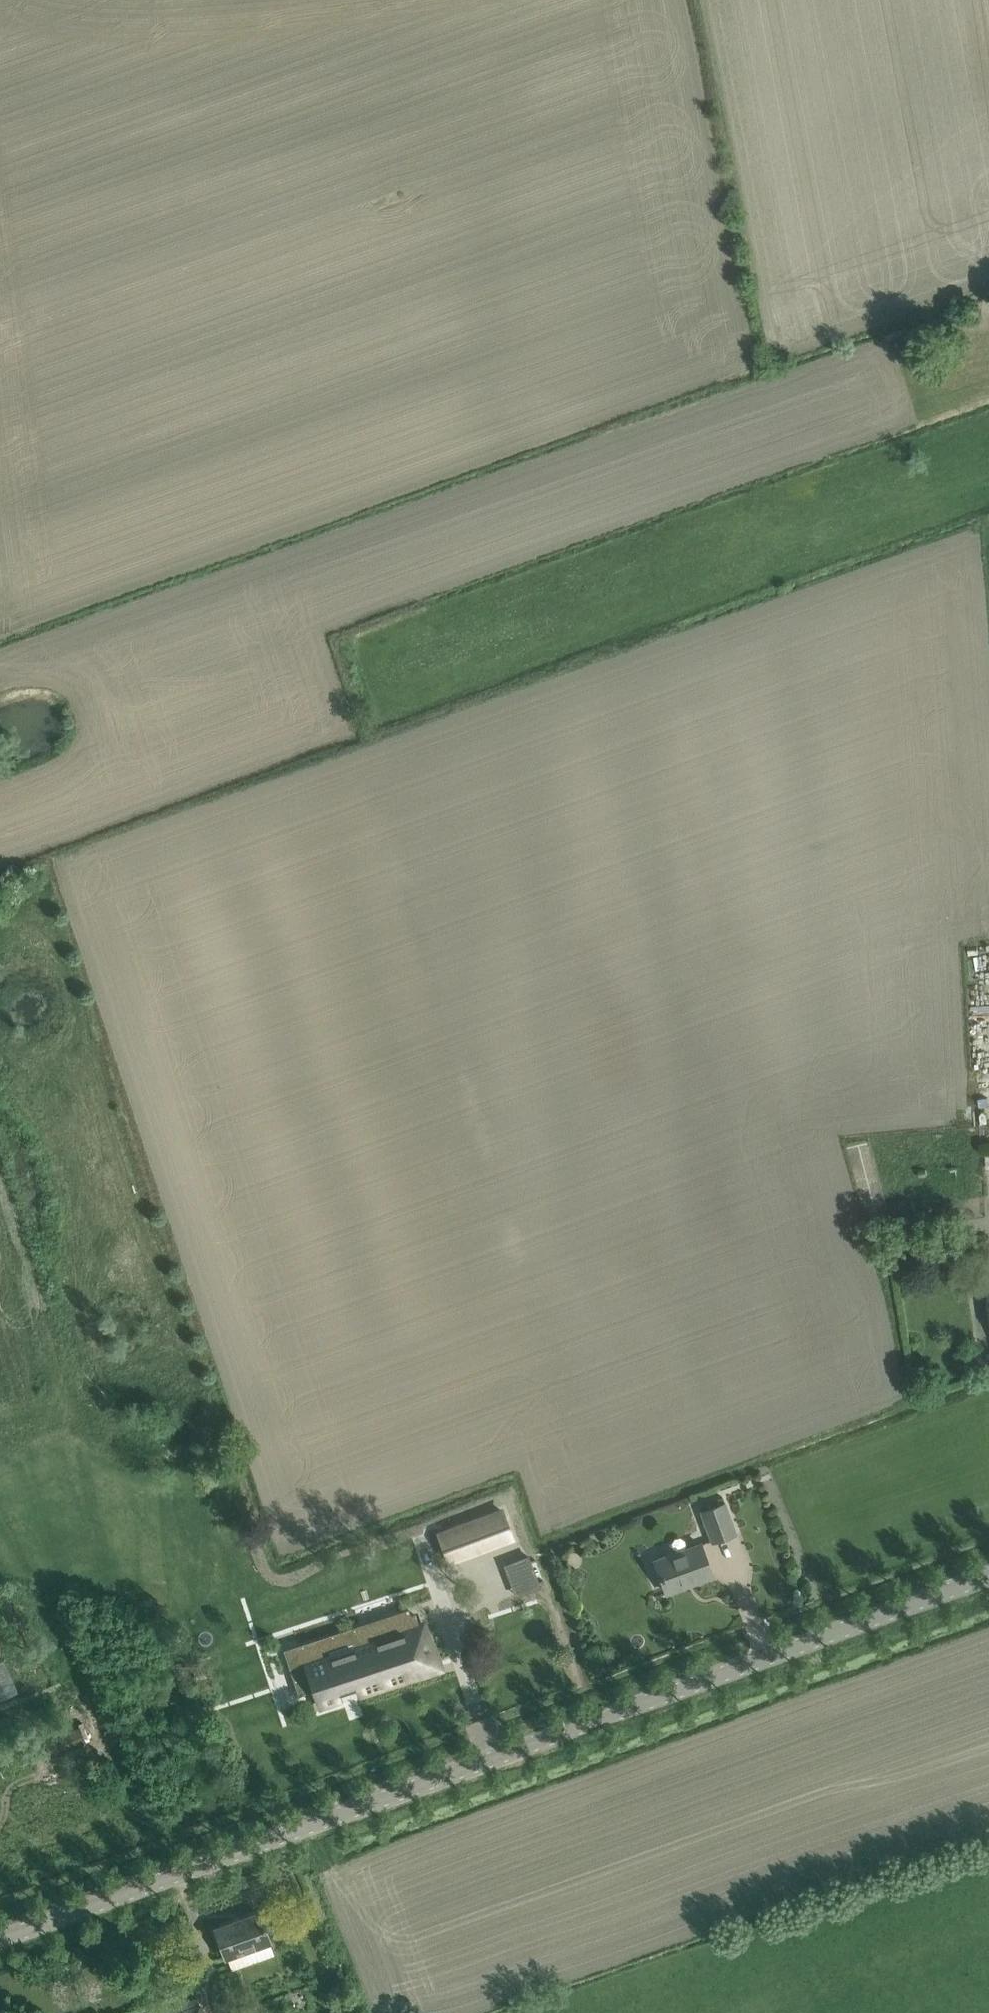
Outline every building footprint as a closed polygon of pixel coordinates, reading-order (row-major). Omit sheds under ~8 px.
[(712,1542),(736,1533),(725,1503),(701,1512),(712,1542)] [(502,1511),(444,1533),(454,1560),(512,1537),(502,1511)] [(700,1544),(655,1560),(667,1593),(668,1593),(666,1589),(693,1579),(694,1583),(712,1577),(700,1544)] [(305,1661),(290,1666),(300,1695),(315,1690),(320,1707),(342,1700),(340,1693),(432,1663),(416,1615),(401,1620),(399,1616),(360,1629),(361,1633),(352,1636),(357,1650),(307,1667),(305,1661)] [(80,1726),(45,1742),(51,1756),(86,1741),(80,1726)] [(225,1957),(271,1941),(260,1913),(215,1929),(225,1957)] [(198,1999),(153,2012),(202,2012),(198,1999)]
